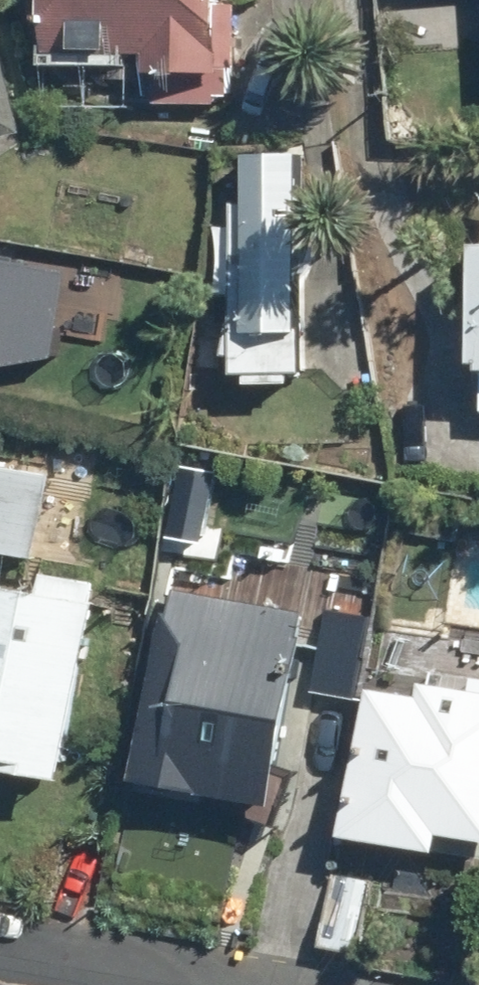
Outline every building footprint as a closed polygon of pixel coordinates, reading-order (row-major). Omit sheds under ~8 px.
[(47,29),(149,30),(148,76),(225,78),(227,0),(48,0),(47,29)] [(0,31),(0,143),(27,136),(0,31)] [(319,376),(319,338),(303,338),(304,155),(248,155),(248,205),(236,205),(236,376),(319,376)] [(64,353),(81,265),(0,252),(0,363),(64,353)] [(51,478),(0,469),(0,556),(37,562),(51,478)] [(97,604),(88,603),(92,582),(41,573),(37,596),(0,589),(0,773),(63,785),(97,604)] [(276,809),(312,611),(171,586),(135,784),(276,809)] [(361,702),(376,616),(327,608),(312,694),(361,702)] [(423,683),(421,695),(372,687),(347,840),(442,855),(446,835),(478,841),(478,692),(423,683)]
